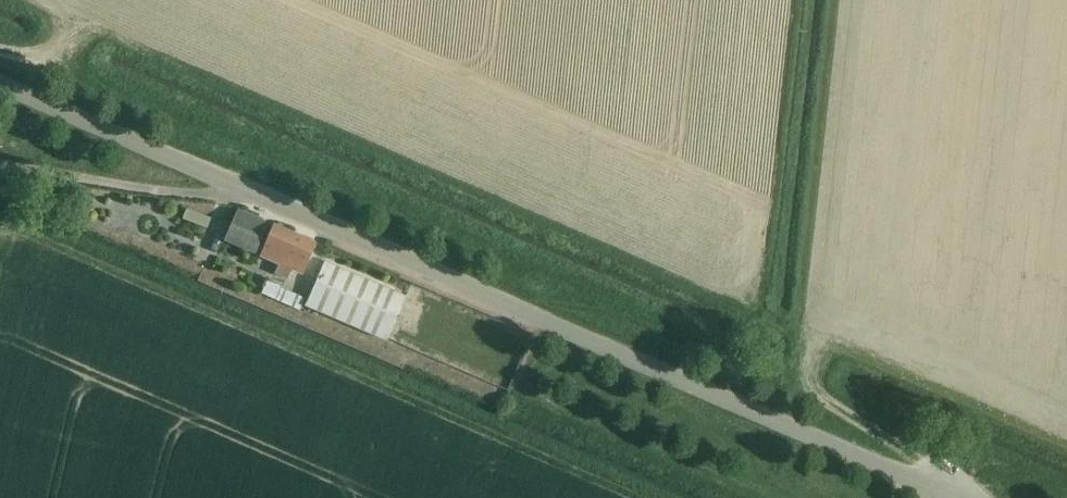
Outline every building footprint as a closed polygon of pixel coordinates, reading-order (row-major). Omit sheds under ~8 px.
[(269,222),(238,209),(225,240),(256,254),(259,245),(264,247),(260,256),(279,264),(275,273),(288,279),(291,270),(302,275),(317,243),(274,224),(274,225),(268,223),(269,222)] [(387,341),(388,337),(406,296),(325,261),(305,306),(387,341)] [(306,298),(265,281),(261,290),(260,293),(301,310),(306,298)]
